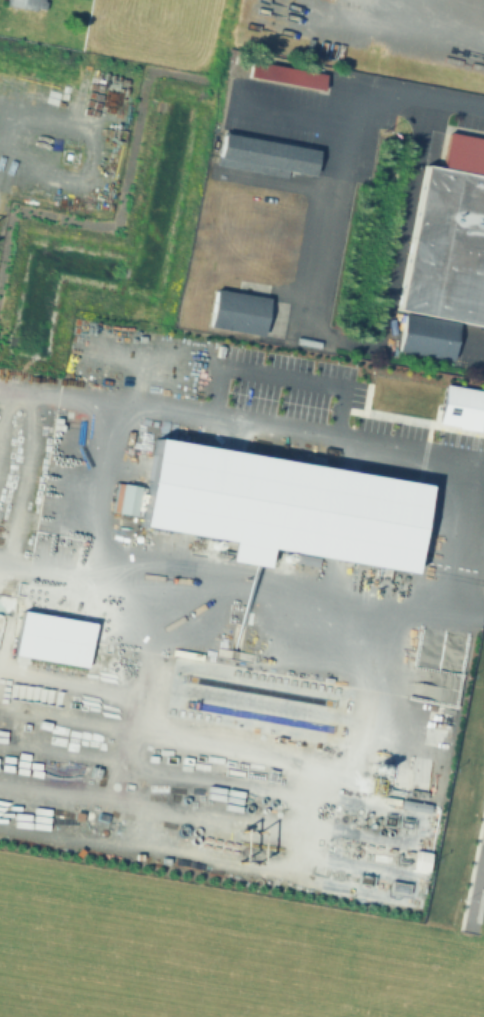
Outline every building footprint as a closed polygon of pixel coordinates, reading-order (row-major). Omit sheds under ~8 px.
[(3,7),(4,0),(38,0),(36,13),(3,7)] [(318,89),(246,76),(248,61),(321,75),(318,89)] [(441,130),(483,138),(483,329),(392,311),(419,165),(434,168),(441,130)] [(306,172),(217,155),(221,133),(310,150),(306,172)] [(211,290),(262,300),(256,332),(205,323),(211,290)] [(443,388),(483,395),(483,428),(438,420),(443,388)] [(267,560),(264,576),(225,569),(228,553),(135,536),(151,448),(422,497),(406,585),(267,560)] [(27,661),(34,616),(106,630),(99,674),(27,661)]
